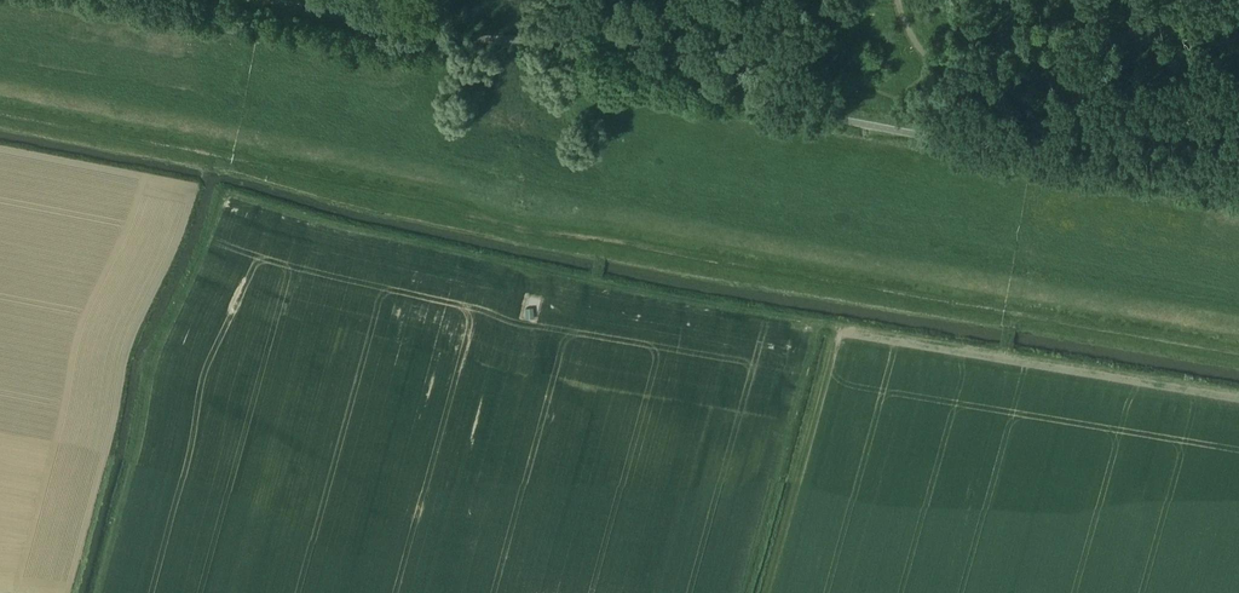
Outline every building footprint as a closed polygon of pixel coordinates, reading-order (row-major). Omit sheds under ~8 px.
[(533,307),(526,308),(527,318),(534,317),(533,307)]
